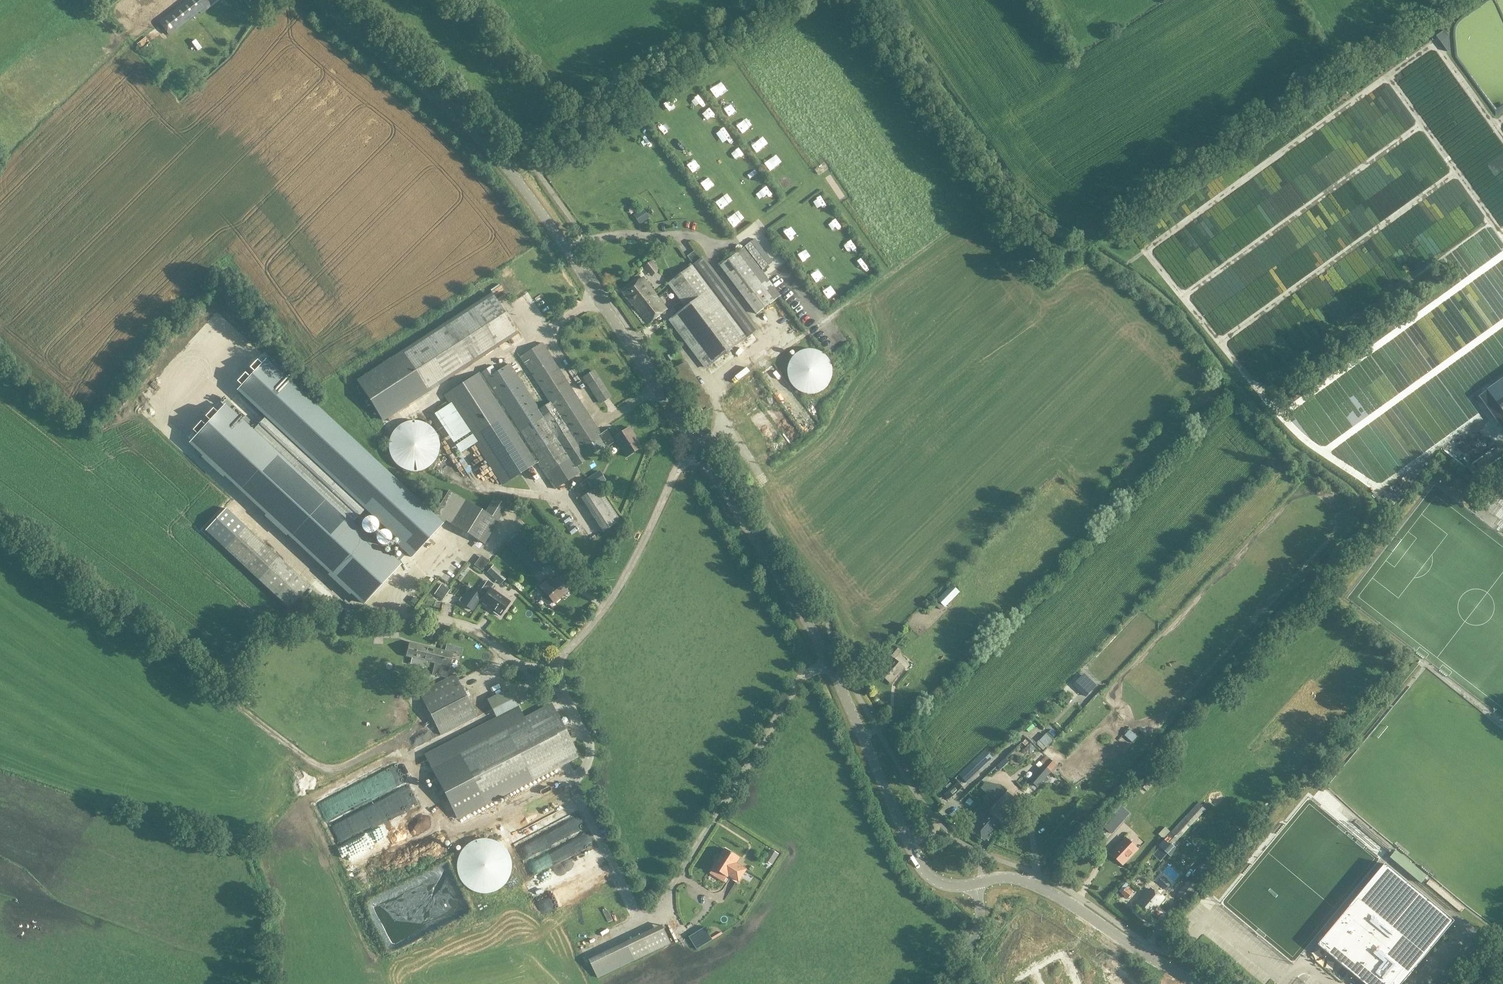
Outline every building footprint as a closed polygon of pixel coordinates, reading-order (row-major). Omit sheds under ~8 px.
[(159,22),(168,35),(209,5),(205,0),(188,0),(159,22)] [(258,1),(254,5),(257,9),(262,5),(258,1)] [(1440,43),(1449,37),(1444,30),(1436,36),(1440,43)] [(1502,107),(1494,114),(1502,125),(1502,108),(1502,107)] [(1424,179),(1428,185),(1435,179),(1426,166),(1415,174),(1421,182),(1424,179)] [(644,209),(635,215),(641,224),(650,218),(644,209)] [(769,265),(751,242),(745,247),(763,270),(769,265)] [(720,266),(757,314),(781,296),(744,248),(720,266)] [(702,259),(694,266),(670,283),(688,307),(671,320),(707,368),(757,331),(702,259)] [(648,325),(668,309),(643,278),(623,293),(648,325)] [(663,298),(667,295),(663,291),(668,287),(663,282),(655,289),(663,298)] [(492,295),(403,353),(358,382),(382,420),(517,333),(492,295)] [(777,324),(771,327),(775,335),(781,333),(777,324)] [(776,348),(783,342),(780,338),(773,344),(776,348)] [(521,357),(550,402),(586,459),(604,447),(605,448),(616,441),(626,457),(641,448),(636,440),(637,439),(630,427),(615,437),(610,429),(601,434),(563,376),(542,343),(521,357)] [(814,350),(810,349),(807,350),(803,351),(799,352),(796,355),(793,357),(791,361),(789,364),(788,368),(788,372),(788,376),(789,379),(791,383),(793,386),(796,389),(799,391),(803,393),(807,394),(810,394),(814,394),(818,393),(822,391),(825,389),(828,386),(830,383),(831,379),(832,376),(833,372),(832,368),(831,364),(830,361),(828,357),(825,355),(822,352),(818,351),(814,350)] [(432,519),(264,363),(239,391),(401,541),(397,546),(406,555),(411,550),(415,554),(446,521),(484,545),(508,507),(495,499),(486,514),(465,501),(459,509),(458,509),(443,504),(437,514),(432,519)] [(539,409),(510,364),(496,372),(492,366),(477,376),(444,397),(449,405),(458,418),(501,485),(537,462),(554,490),(579,474),(576,467),(587,460),(586,459),(550,402),(539,409)] [(601,403),(610,398),(597,378),(588,383),(601,403)] [(1487,390),(1502,412),(1502,379),(1487,390)] [(767,388),(756,395),(788,446),(801,438),(799,436),(814,427),(789,388),(774,397),(767,388)] [(389,560),(224,406),(191,442),(365,604),(401,565),(392,557),(394,554),(391,551),(387,555),(390,559),(389,560)] [(253,430),(352,523),(364,511),(264,418),(253,430)] [(389,444),(389,447),(389,449),(389,452),(390,455),(391,458),(393,460),(394,462),(396,464),(398,466),(401,468),(403,469),(406,470),(408,471),(411,472),(414,472),(417,472),(420,471),(422,470),(425,469),(427,468),(430,466),(432,464),(434,462),(435,460),(437,458),(438,455),(439,452),(439,449),(439,447),(439,444),(439,441),(438,438),(437,436),(435,433),(434,431),(432,429),(430,427),(427,425),(425,424),(422,423),(420,422),(417,421),(414,421),(411,421),(408,422),(406,423),(403,424),(401,425),(398,427),(396,429),(394,431),(393,433),(391,436),(390,438),(389,441),(389,444)] [(600,484),(594,476),(586,481),(592,489),(600,484)] [(603,532),(620,521),(598,487),(581,498),(603,532)] [(239,521),(218,543),(289,609),(309,587),(239,521)] [(508,544),(534,574),(550,561),(523,530),(508,544)] [(444,565),(437,578),(451,586),(458,573),(465,577),(473,564),(458,556),(451,569),(444,565)] [(507,578),(502,574),(493,566),(487,572),(501,584),(507,578)] [(418,569),(420,579),(430,577),(427,567),(418,569)] [(571,588),(560,575),(554,581),(550,577),(540,586),(546,593),(542,597),(541,599),(547,605),(549,605),(553,602),(554,603),(571,588)] [(938,599),(945,606),(945,607),(960,592),(952,584),(938,599)] [(434,594),(439,598),(446,588),(441,585),(434,594)] [(481,597),(479,600),(494,611),(493,612),(498,616),(499,615),(500,616),(510,602),(491,588),(483,599),(481,597)] [(472,610),(479,600),(481,597),(471,589),(464,600),(461,598),(459,600),(462,602),(461,603),(472,610)] [(390,627),(374,627),(374,636),(390,637),(390,627)] [(453,653),(439,650),(409,643),(406,657),(435,664),(432,675),(445,678),(447,677),(453,653)] [(895,646),(888,653),(894,658),(895,659),(902,652),(895,646)] [(895,659),(894,658),(880,674),(891,683),(905,668),(895,659)] [(477,716),(458,680),(455,674),(419,693),(441,735),(477,716)] [(1084,697),(1091,691),(1079,680),(1073,686),(1084,697)] [(508,687),(486,697),(496,718),(518,707),(508,687)] [(457,819),(564,764),(578,757),(552,705),(430,767),(457,819)] [(1128,747),(1137,737),(1129,730),(1120,740),(1128,747)] [(1040,741),(1037,744),(1043,750),(1046,747),(1040,741)] [(994,759),(986,751),(973,763),(980,771),(994,759)] [(1037,787),(1051,772),(1043,765),(1030,780),(1037,787)] [(1147,791),(1159,777),(1153,771),(1142,783),(1140,781),(1135,786),(1139,789),(1141,786),(1147,791)] [(955,779),(941,791),(948,799),(962,787),(955,779)] [(1007,791),(989,811),(1000,822),(1018,802),(1007,791)] [(333,793),(326,795),(330,812),(338,810),(333,793)] [(531,815),(540,810),(535,800),(526,806),(531,815)] [(1165,854),(1206,810),(1198,802),(1157,847),(1165,854)] [(623,920),(566,808),(514,835),(571,947),(623,920)] [(1000,822),(989,811),(970,831),(982,842),(1000,822)] [(1111,833),(1122,821),(1115,814),(1104,827),(1111,833)] [(1188,841),(1205,824),(1214,833),(1219,829),(1207,817),(1203,822),(1200,820),(1184,837),(1188,841)] [(1165,828),(1159,835),(1163,839),(1170,832),(1165,828)] [(342,845),(350,843),(349,836),(340,837),(342,845)] [(1138,850),(1125,838),(1110,854),(1123,865),(1138,850)] [(483,893),(486,893),(489,893),(492,893),(495,892),(498,890),(500,889),(504,886),(507,883),(509,878),(511,874),(512,870),(512,864),(511,860),(509,855),(507,851),(504,847),(500,844),(496,841),(493,840),(489,839),(484,839),(479,839),(475,840),(471,842),(467,845),(464,848),(461,851),(459,855),(458,858),(457,861),(457,864),(457,868),(457,871),(458,874),(459,877),(461,880),(462,882),(464,885),(466,887),(469,889),(471,890),(474,891),(477,892),(480,893),(483,893)] [(353,845),(345,848),(350,859),(358,855),(353,845)] [(739,882),(746,870),(740,866),(739,867),(736,864),(740,858),(725,849),(721,856),(719,855),(715,861),(717,862),(713,868),(728,877),(729,875),(739,882)] [(1353,903),(1318,945),(1364,983),(1402,983),(1454,922),(1385,864),(1353,903)] [(436,865),(365,894),(370,904),(377,901),(378,904),(442,879),(436,865)] [(1176,895),(1184,902),(1196,886),(1188,880),(1176,895)] [(1121,894),(1128,899),(1133,893),(1126,888),(1121,894)] [(1163,899),(1150,889),(1137,905),(1150,915),(1163,899)] [(460,915),(389,947),(393,957),(461,927),(458,921),(462,919),(460,915)] [(597,977),(671,945),(664,927),(597,955),(596,953),(588,956),(597,977)] [(705,928),(690,937),(697,950),(713,940),(705,928)]
